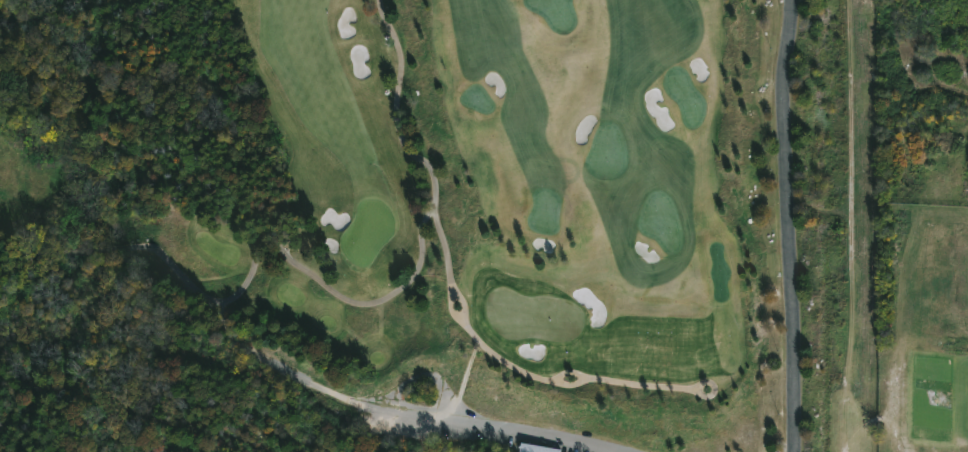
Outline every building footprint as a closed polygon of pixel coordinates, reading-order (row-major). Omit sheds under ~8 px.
[(558,449),(557,451),(519,451),(521,442),(558,449)]
